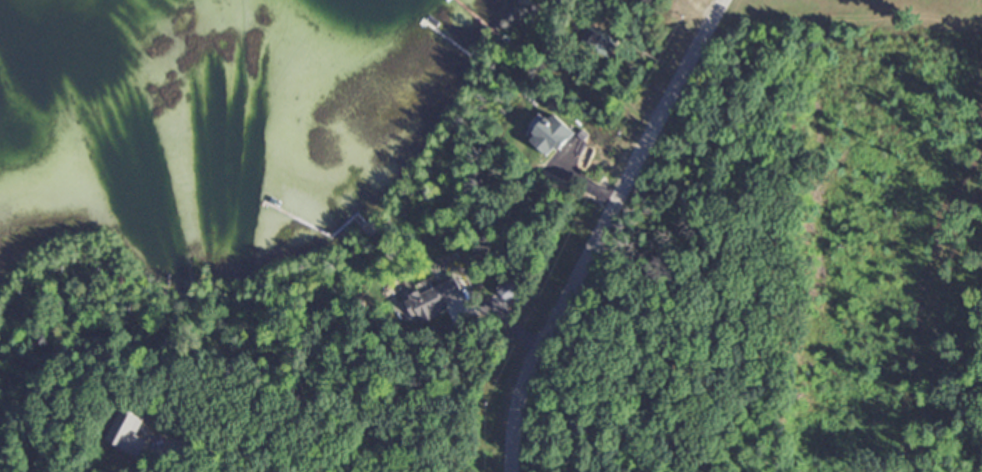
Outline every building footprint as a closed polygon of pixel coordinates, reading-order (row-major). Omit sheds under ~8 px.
[(548,159),(571,132),(550,113),(526,140),(548,159)] [(450,308),(448,302),(460,298),(453,279),(404,296),(413,321),(450,308)] [(138,458),(146,442),(134,435),(142,420),(122,410),(106,441),(138,458)]
